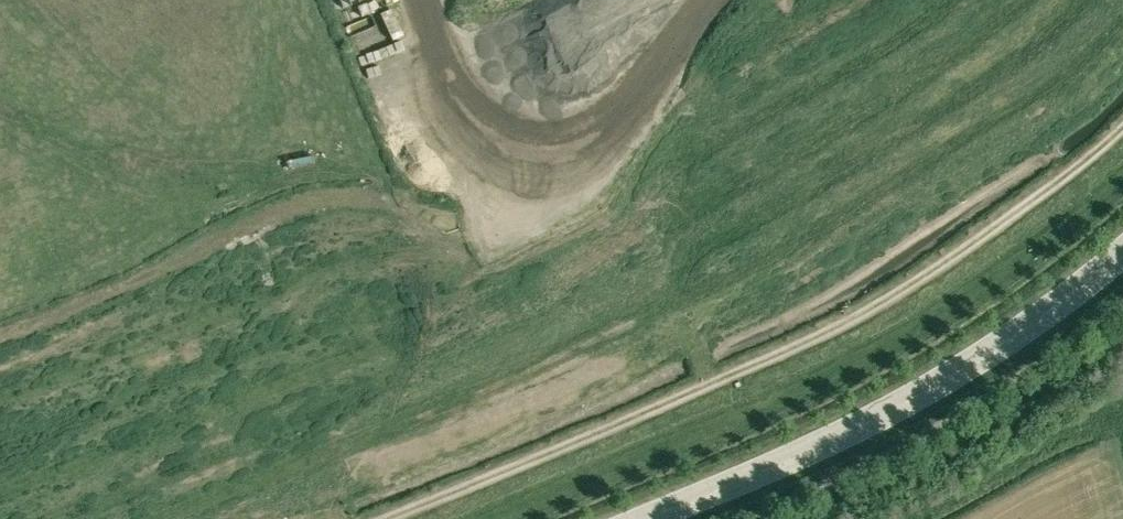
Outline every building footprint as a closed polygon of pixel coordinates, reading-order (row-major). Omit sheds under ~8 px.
[(449,121),(430,122),(432,136),(450,135),(449,121)]
